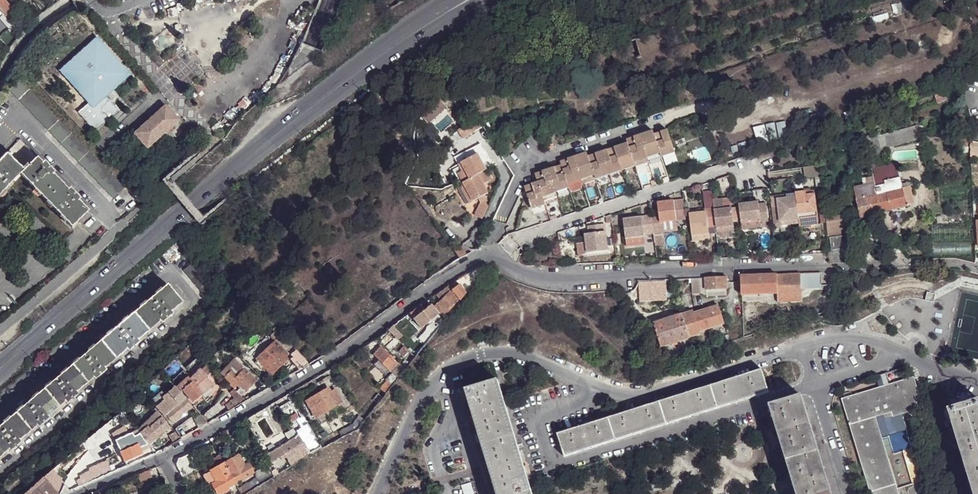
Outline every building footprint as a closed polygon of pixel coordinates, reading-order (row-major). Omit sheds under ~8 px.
[(4,14),(8,11),(12,8),(5,0),(0,0),(0,9),(4,14)] [(13,25),(4,14),(0,9),(0,36),(13,25)] [(4,14),(13,25),(16,22),(8,11),(4,14)] [(97,40),(63,70),(90,101),(77,112),(94,132),(119,110),(104,93),(126,74),(97,40)] [(19,79),(8,90),(113,198),(124,188),(19,79)] [(416,111),(429,123),(447,105),(434,92),(416,111)] [(166,106),(135,134),(148,148),(178,120),(166,106)] [(458,129),(463,137),(482,125),(477,117),(458,129)] [(845,145),(837,126),(836,126),(833,127),(840,146),(841,146),(845,145)] [(866,147),(867,153),(881,148),(896,145),(922,138),(920,129),(919,126),(864,140),(866,147)] [(654,136),(648,138),(647,134),(632,138),(634,143),(628,145),(628,144),(620,146),(621,151),(610,155),(608,150),(594,155),(595,159),(590,161),(588,158),(583,160),(581,155),(566,160),(568,165),(562,167),(563,170),(557,172),(555,168),(541,172),(542,177),(536,179),(537,183),(531,185),(532,189),(526,192),(532,209),(545,205),(542,196),(569,188),(568,184),(594,176),(595,179),(635,166),(634,163),(660,154),(661,157),(674,153),(667,131),(660,133),(661,138),(656,140),(654,136)] [(19,139),(6,153),(23,170),(36,157),(19,139)] [(857,149),(866,147),(864,140),(855,142),(857,149)] [(970,141),(970,147),(970,149),(977,150),(977,143),(970,141)] [(847,152),(857,149),(855,142),(845,145),(847,152)] [(620,146),(608,150),(610,155),(621,151),(620,146)] [(867,153),(871,170),(888,165),(885,151),(882,152),(881,148),(867,153)] [(19,174),(23,170),(6,153),(0,160),(0,194),(19,174)] [(459,167),(455,169),(450,172),(457,185),(453,188),(463,206),(475,200),(477,203),(471,217),(479,220),(485,208),(483,204),(478,195),(479,194),(488,189),(485,183),(486,183),(480,173),(483,171),(482,169),(480,165),(475,155),(457,165),(459,167)] [(23,170),(19,174),(71,227),(88,210),(76,198),(69,191),(51,172),(44,165),(36,157),(23,170)] [(45,164),(44,165),(51,172),(52,171),(45,164)] [(871,170),(872,175),(875,187),(900,181),(896,164),(888,165),(871,170)] [(804,181),(819,179),(817,165),(802,167),(804,181)] [(489,181),(483,171),(480,173),(486,183),(489,181)] [(869,215),(881,212),(877,194),(875,187),(872,175),(864,177),(866,184),(853,187),(861,217),(869,215)] [(875,187),(877,194),(902,188),(900,181),(875,187)] [(902,188),(907,205),(914,204),(911,186),(902,188)] [(877,194),(881,212),(907,207),(907,205),(902,188),(877,194)] [(69,191),(76,198),(78,197),(71,190),(69,191)] [(809,191),(794,193),(798,220),(798,222),(817,220),(816,213),(817,211),(814,190),(809,191)] [(798,220),(794,193),(784,195),(785,198),(776,199),(775,196),(770,197),(772,209),(777,208),(779,222),(798,220)] [(713,208),(710,209),(712,226),(715,226),(716,233),(733,230),(731,208),(723,209),(722,199),(712,200),(713,208)] [(651,218),(653,233),(661,232),(660,222),(676,220),(673,200),(656,202),(658,217),(651,218)] [(760,219),(760,223),(768,222),(766,204),(758,205),(758,203),(738,205),(740,221),(760,219)] [(848,207),(824,211),(827,236),(854,232),(848,207)] [(798,222),(798,220),(779,222),(777,208),(772,209),(774,227),(798,224),(798,222)] [(712,226),(710,209),(705,210),(706,212),(698,213),(688,214),(691,236),(708,233),(708,226),(712,226)] [(651,233),(648,216),(631,218),(632,223),(623,224),(625,238),(644,236),(643,234),(651,233)] [(761,227),(760,223),(760,219),(740,221),(741,230),(761,227)] [(589,242),(585,242),(587,252),(608,250),(604,224),(587,226),(588,233),(589,242)] [(714,237),(712,226),(708,226),(708,233),(691,236),(692,240),(714,237)] [(831,251),(856,248),(854,234),(829,238),(831,251)] [(585,242),(576,243),(578,256),(587,252),(585,242)] [(970,258),(970,244),(933,243),(933,256),(970,258)] [(463,245),(455,249),(459,258),(467,253),(463,245)] [(473,269),(455,281),(466,293),(490,263),(485,264),(473,269)] [(801,274),(800,274),(800,289),(821,288),(820,273),(801,274)] [(776,275),(777,293),(800,293),(800,289),(800,274),(776,275)] [(741,276),(742,295),(760,294),(777,293),(776,275),(741,276)] [(726,277),(706,278),(706,290),(726,289),(726,277)] [(690,278),(690,282),(690,292),(700,292),(699,283),(699,278),(690,278)] [(169,313),(182,302),(166,284),(0,425),(0,456),(9,448),(17,442),(38,424),(45,418),(66,400),(74,394),(95,376),(102,370),(128,348),(135,342),(161,320),(169,313)] [(447,285),(435,293),(441,302),(453,293),(447,285)] [(458,300),(459,302),(465,295),(458,289),(453,293),(458,300)] [(453,293),(441,302),(436,305),(444,315),(458,300),(453,293)] [(800,293),(760,294),(761,303),(801,301),(800,293)] [(420,304),(409,313),(414,318),(422,327),(438,314),(430,304),(425,309),(422,306),(420,304)] [(720,306),(695,313),(700,331),(725,323),(720,306)] [(700,331),(695,313),(694,312),(655,324),(655,326),(651,327),(653,333),(657,332),(662,347),(691,338),(691,337),(701,334),(700,331)] [(170,315),(169,313),(161,320),(162,322),(170,315)] [(405,316),(387,329),(395,337),(399,333),(408,341),(419,330),(405,316)] [(426,343),(439,327),(434,322),(419,338),(422,340),(426,343)] [(399,333),(395,337),(404,346),(408,341),(399,333)] [(296,351),(281,335),(256,360),(257,361),(263,367),(271,375),(289,358),(289,357),(287,356),(290,353),(292,355),(296,351)] [(414,346),(420,352),(426,343),(422,340),(414,346)] [(408,341),(404,346),(410,351),(416,356),(420,352),(414,346),(408,341)] [(387,375),(389,372),(392,370),(399,363),(381,347),(374,354),(379,360),(374,364),(387,375)] [(304,359),(296,351),(292,355),(293,357),(291,360),(297,366),(304,359)] [(416,356),(410,351),(400,362),(406,368),(416,356)] [(233,360),(219,375),(229,385),(238,376),(233,372),(240,366),(233,360)] [(263,367),(257,361),(255,363),(261,369),(263,367)] [(392,370),(399,377),(406,368),(400,362),(399,363),(392,370)] [(238,376),(244,370),(240,366),(233,372),(238,376)] [(188,385),(183,390),(194,402),(214,385),(208,377),(209,376),(201,368),(189,380),(187,377),(184,380),(188,385)] [(236,392),(241,396),(256,381),(244,370),(238,376),(229,385),(234,389),(237,386),(240,388),(236,392)] [(391,374),(381,388),(387,393),(399,377),(392,370),(389,372),(391,374)] [(769,393),(761,370),(710,386),(718,409),(769,393)] [(180,376),(173,382),(180,391),(183,390),(188,385),(184,380),(180,376)] [(912,397),(920,394),(915,377),(842,399),(871,493),(900,493),(876,417),(885,414),(892,412),(890,403),(912,397)] [(494,474),(524,465),(499,381),(468,391),(494,474)] [(718,409),(710,386),(660,402),(667,425),(718,409)] [(306,400),(315,417),(342,401),(335,389),(331,391),(328,387),(306,400)] [(161,392),(150,401),(156,408),(157,410),(163,416),(170,425),(191,407),(175,388),(164,397),(161,392)] [(379,402),(382,399),(377,395),(372,401),(377,405),(379,402)] [(823,467),(801,396),(771,405),(798,493),(831,493),(829,485),(823,467)] [(916,410),(912,397),(890,403),(892,412),(893,416),(916,410)] [(228,412),(242,403),(240,400),(236,402),(233,398),(223,404),(228,412)] [(949,408),(975,493),(977,493),(977,399),(949,408)] [(304,415),(295,401),(281,409),(289,424),(304,415)] [(667,425),(660,402),(609,419),(616,441),(667,425)] [(157,410),(136,431),(139,434),(141,437),(147,444),(169,426),(161,417),(163,416),(157,410)] [(208,423),(217,418),(209,410),(201,415),(202,416),(208,423)] [(192,416),(174,430),(178,435),(181,439),(202,427),(194,418),(192,416)] [(202,416),(194,418),(202,427),(208,423),(202,416)] [(357,430),(365,420),(361,416),(355,424),(357,430)] [(616,441),(609,419),(558,435),(565,458),(616,441)] [(343,437),(357,430),(355,424),(340,431),(343,437)] [(287,457),(289,461),(298,455),(307,449),(306,447),(317,439),(310,427),(304,430),(309,439),(303,443),(294,428),(285,433),(289,440),(266,453),(272,462),(281,457),(282,460),(287,457)] [(139,434),(136,431),(131,435),(135,442),(137,440),(141,437),(139,434)] [(135,442),(131,435),(131,433),(115,444),(117,447),(119,450),(124,461),(141,454),(140,451),(137,444),(136,445),(135,442)] [(158,452),(181,439),(178,435),(155,448),(158,452)] [(219,435),(211,439),(214,445),(218,451),(225,446),(219,435)] [(154,454),(147,444),(141,437),(137,440),(143,449),(148,457),(154,454)] [(301,460),(322,448),(317,439),(306,447),(307,449),(298,455),(301,460)] [(143,449),(137,440),(135,442),(136,445),(137,444),(140,451),(143,449)] [(18,443),(17,442),(9,448),(10,450),(18,443)] [(218,451),(214,445),(205,450),(211,460),(214,460),(218,467),(224,463),(218,451)] [(176,463),(181,476),(200,465),(189,452),(178,458),(176,463)] [(239,455),(224,463),(235,483),(253,472),(249,463),(245,466),(239,455)] [(292,465),(301,460),(298,455),(289,461),(292,465)] [(83,485),(114,471),(112,467),(109,468),(107,462),(89,470),(90,473),(86,474),(87,476),(81,479),(83,485)] [(224,463),(218,467),(211,470),(217,482),(213,484),(218,492),(221,491),(222,493),(230,489),(229,487),(235,483),(224,463)] [(237,486),(234,489),(237,493),(245,493),(253,489),(274,476),(269,465),(255,472),(255,479),(239,488),(237,486)] [(494,474),(500,493),(533,493),(524,465),(494,474)] [(826,467),(823,467),(829,485),(831,484),(826,467)] [(207,473),(213,484),(217,482),(211,470),(207,473)] [(149,471),(137,476),(140,483),(152,478),(149,471)] [(25,493),(59,493),(52,486),(43,477),(25,493)]
